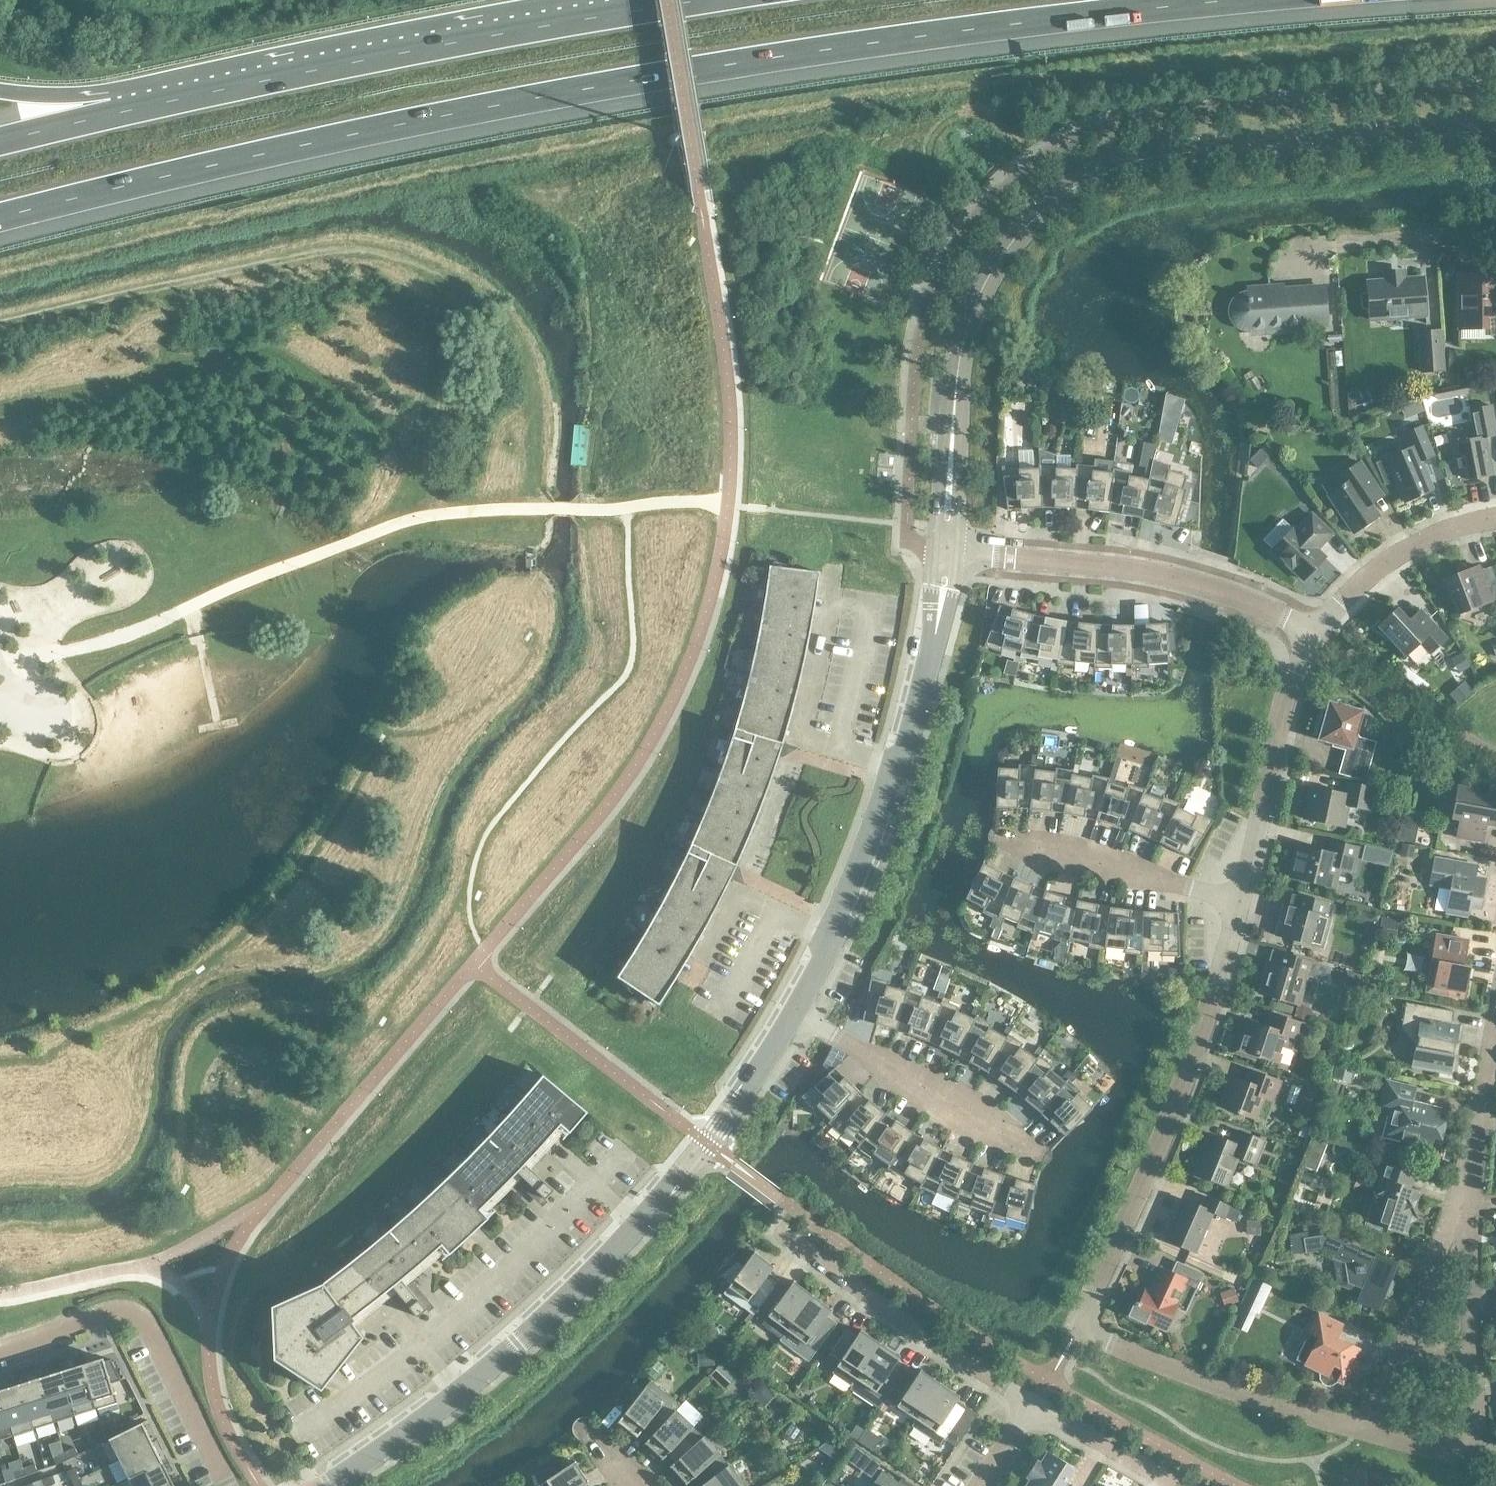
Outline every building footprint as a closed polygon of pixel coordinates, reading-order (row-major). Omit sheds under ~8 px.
[(1369,309),(1370,320),(1426,316),(1423,278),(1405,279),(1404,273),(1386,275),(1386,281),(1367,282),(1368,293),(1364,293),(1362,296),(1363,307),(1366,309),(1369,309)] [(1487,329),(1487,335),(1495,335),(1495,274),(1475,274),(1475,291),(1472,293),(1459,294),(1459,329),(1487,329)] [(1247,327),(1251,327),(1268,326),(1268,328),(1327,324),(1325,288),(1271,292),(1270,288),(1248,290),(1248,296),(1247,296),(1245,297),(1242,297),(1241,298),(1239,299),(1237,301),(1236,303),(1235,304),(1234,306),(1233,307),(1233,310),(1233,312),(1233,315),(1234,316),(1234,318),(1236,321),(1236,322),(1238,323),(1240,325),(1241,326),(1242,326),(1245,327),(1247,327)] [(1421,373),(1445,371),(1442,329),(1418,331),(1421,373)] [(1449,351),(1449,371),(1459,371),(1459,351),(1449,351)] [(1037,373),(1040,360),(1028,358),(1024,370),(1037,373)] [(1466,384),(1454,387),(1456,396),(1468,393),(1466,384)] [(1451,443),(1455,461),(1457,476),(1467,474),(1468,480),(1493,475),(1486,437),(1495,435),(1495,426),(1492,405),(1471,410),(1476,438),(1451,443)] [(1411,448),(1386,458),(1403,499),(1418,493),(1419,496),(1433,490),(1421,461),(1434,456),(1422,426),(1405,433),(1411,448)] [(1257,468),(1269,457),(1261,448),(1249,460),(1257,468)] [(1038,450),(1042,508),(1076,509),(1077,465),(1076,465),(1076,458),(1071,458),(1071,455),(1056,455),(1038,449),(1038,450)] [(1042,508),(1038,450),(1033,450),(1018,450),(1019,466),(1001,467),(1008,510),(1042,508)] [(1457,476),(1455,461),(1444,463),(1447,477),(1457,476)] [(1077,465),(1076,509),(1109,513),(1114,469),(1113,469),(1114,462),(1109,462),(1107,472),(1093,471),(1094,467),(1077,465)] [(1366,495),(1377,487),(1361,462),(1337,478),(1342,486),(1328,496),(1353,533),(1379,516),(1366,495)] [(1186,490),(1183,489),(1187,475),(1168,470),(1165,480),(1155,477),(1157,467),(1152,466),(1151,469),(1150,476),(1142,519),(1143,519),(1175,528),(1186,490)] [(1114,469),(1109,513),(1142,519),(1150,476),(1151,469),(1146,468),(1144,479),(1130,476),(1131,472),(1114,469)] [(1272,550),(1304,580),(1325,557),(1315,548),(1321,543),(1322,544),(1332,534),(1312,514),(1296,530),(1294,528),(1272,550)] [(617,977),(658,1005),(675,980),(690,955),(704,930),(717,904),(730,878),(736,865),(748,839),(759,812),(769,785),(778,757),(783,743),(791,716),(798,688),(805,659),(811,631),(815,602),(820,573),(770,566),(766,595),(761,622),(756,649),(750,676),(743,702),(735,729),(731,742),(722,768),(713,794),(702,819),(691,844),(685,857),(673,881),(660,906),(647,930),(617,977)] [(1492,602),(1478,566),(1445,579),(1458,614),(1492,602)] [(1021,657),(1033,615),(1000,606),(984,647),(1002,652),(1003,648),(1016,652),(1014,662),(1019,664),(1020,657),(1021,657)] [(985,616),(991,618),(993,609),(986,607),(985,616)] [(1391,640),(1406,656),(1420,643),(1430,654),(1447,638),(1425,615),(1413,626),(1397,609),(1382,623),(1380,621),(1372,628),(1390,641),(1391,640)] [(1033,615),(1021,657),(1038,661),(1039,657),(1052,660),(1051,670),(1056,671),(1057,665),(1058,665),(1066,621),(1033,615)] [(1066,621),(1058,665),(1075,666),(1075,663),(1089,664),(1088,675),(1094,675),(1094,669),(1095,669),(1099,625),(1066,621)] [(1167,623),(1133,625),(1132,670),(1132,676),(1131,676),(1131,680),(1137,680),(1137,669),(1149,669),(1149,664),(1170,663),(1169,651),(1175,651),(1174,632),(1168,632),(1167,623)] [(1099,625),(1095,669),(1112,669),(1112,665),(1126,665),(1126,676),(1131,676),(1132,676),(1132,670),(1133,625),(1099,625)] [(1407,668),(1402,675),(1424,692),(1429,685),(1407,668)] [(1339,701),(1334,704),(1330,703),(1328,710),(1322,708),(1315,734),(1321,735),(1320,739),(1348,747),(1344,761),(1368,767),(1375,743),(1359,738),(1356,733),(1362,712),(1342,706),(1339,701)] [(996,808),(1030,809),(1036,766),(1037,759),(1038,759),(1038,756),(1033,755),(1031,765),(1019,765),(1019,769),(998,768),(996,808)] [(1064,814),(1073,771),(1056,768),(1055,772),(1041,770),(1043,760),(1038,759),(1037,759),(1036,766),(1030,809),(1064,814)] [(1097,821),(1109,778),(1093,775),(1092,779),(1078,776),(1080,765),(1075,764),(1074,771),(1073,771),(1064,814),(1097,821)] [(1129,830),(1145,790),(1129,784),(1127,788),(1114,784),(1117,774),(1112,772),(1110,779),(1109,778),(1097,821),(1129,830)] [(1305,819),(1344,827),(1348,806),(1370,810),(1374,788),(1347,782),(1345,794),(1311,787),(1305,819)] [(1160,843),(1180,803),(1164,797),(1162,801),(1149,795),(1153,785),(1148,783),(1146,790),(1145,790),(1129,830),(1160,843)] [(1486,824),(1495,826),(1495,825),(1495,799),(1477,796),(1478,790),(1458,786),(1452,818),(1460,819),(1456,837),(1483,842),(1486,824)] [(1180,804),(1180,803),(1160,843),(1191,858),(1214,821),(1197,813),(1196,816),(1183,810),(1188,800),(1183,798),(1180,804)] [(1414,843),(1420,819),(1403,816),(1398,840),(1414,843)] [(1299,846),(1292,877),(1334,887),(1339,867),(1352,871),(1358,848),(1331,841),(1328,853),(1299,846)] [(1415,846),(1403,844),(1400,856),(1413,858),(1415,846)] [(1486,880),(1469,877),(1471,865),(1435,858),(1430,885),(1451,888),(1447,912),(1467,916),(1469,907),(1481,909),(1486,880)] [(995,929),(996,926),(998,920),(998,919),(1014,878),(983,863),(966,899),(984,908),(982,912),(994,917),(990,927),(995,929)] [(1033,933),(1046,891),(1014,878),(998,919),(998,920),(996,926),(1001,928),(1005,918),(1018,923),(1016,927),(1033,933)] [(1046,891),(1033,933),(1031,940),(1036,941),(1039,931),(1053,935),(1052,939),(1068,944),(1078,900),(1046,891)] [(1327,932),(1331,918),(1334,905),(1298,895),(1295,908),(1284,905),(1276,936),(1317,946),(1321,931),(1327,932)] [(1078,900),(1068,944),(1069,944),(1067,950),(1073,951),(1075,941),(1089,944),(1088,948),(1105,951),(1111,907),(1078,900)] [(1111,907),(1105,951),(1104,958),(1110,958),(1111,948),(1125,950),(1125,954),(1142,956),(1144,911),(1111,907)] [(1357,923),(1373,926),(1376,914),(1360,910),(1357,923)] [(1144,911),(1142,956),(1142,962),(1147,963),(1148,952),(1162,952),(1162,956),(1180,957),(1178,913),(1144,911)] [(1379,933),(1413,938),(1415,922),(1382,916),(1379,933)] [(1466,993),(1471,967),(1465,966),(1469,941),(1436,934),(1431,961),(1438,962),(1436,973),(1430,972),(1427,992),(1464,998),(1465,993),(1466,993)] [(1260,993),(1299,1005),(1307,975),(1327,981),(1330,968),(1290,956),(1286,968),(1268,963),(1260,993)] [(1361,974),(1350,970),(1347,980),(1358,983),(1361,974)] [(896,1030),(908,987),(907,987),(909,981),(904,979),(900,989),(887,986),(888,982),(871,977),(863,1021),(896,1030)] [(927,1042),(943,1000),(942,1000),(945,994),(940,992),(936,1002),(923,997),(924,993),(908,987),(896,1030),(927,1042)] [(1364,1010),(1377,1004),(1372,993),(1359,999),(1364,1010)] [(958,1056),(977,1016),(976,1016),(979,1010),(974,1007),(969,1017),(957,1011),(958,1008),(943,1000),(927,1042),(958,1056)] [(1412,1067),(1438,1071),(1451,1074),(1460,1024),(1452,1023),(1454,1011),(1406,1003),(1403,1021),(1404,1021),(1403,1028),(1415,1046),(1412,1067)] [(1310,1009),(1298,1006),(1295,1017),(1308,1020),(1310,1009)] [(1268,1026),(1272,1012),(1258,1009),(1255,1022),(1268,1026)] [(1242,1037),(1237,1052),(1256,1058),(1257,1055),(1277,1062),(1282,1046),(1292,1049),(1296,1038),(1297,1039),(1302,1023),(1277,1015),(1273,1026),(1269,1028),(1250,1022),(1245,1038),(1242,1037)] [(987,1073),(1009,1034),(1008,1034),(1012,1029),(1007,1026),(1002,1035),(990,1028),(992,1025),(977,1016),(958,1056),(987,1073)] [(1014,1092),(1040,1056),(1039,1055),(1043,1050),(1039,1047),(1033,1056),(1021,1048),(1023,1044),(1009,1034),(987,1073),(1014,1092)] [(1040,1056),(1014,1092),(1040,1113),(1068,1079),(1073,1074),(1072,1074),(1068,1070),(1061,1080),(1051,1070),(1053,1067),(1040,1056)] [(1351,1083),(1354,1070),(1336,1065),(1333,1078),(1351,1083)] [(829,1124),(859,1092),(835,1068),(802,1097),(814,1110),(817,1107),(827,1117),(820,1124),(824,1128),(828,1123),(829,1124)] [(1244,1082),(1232,1077),(1221,1107),(1256,1119),(1264,1098),(1273,1101),(1281,1081),(1249,1070),(1244,1082)] [(1074,1071),(1072,1074),(1073,1074),(1068,1079),(1040,1113),(1065,1137),(1093,1108),(1078,1094),(1081,1091),(1072,1083),(1079,1074),(1074,1071)] [(275,1358),(274,1359),(321,1390),(355,1347),(345,1333),(354,1326),(380,1307),(392,1297),(397,1293),(417,1317),(426,1309),(423,1306),(428,1302),(411,1282),(419,1275),(425,1270),(446,1251),(449,1255),(469,1237),(470,1236),(480,1227),(489,1218),(485,1215),(506,1195),(511,1189),(518,1182),(537,1200),(541,1195),(545,1199),(553,1191),(530,1169),(547,1151),(548,1150),(566,1130),(569,1133),(587,1112),(571,1099),(557,1087),(543,1075),(526,1094),(507,1116),(488,1137),(468,1157),(447,1177),(430,1194),(412,1210),(390,1229),(368,1248),(345,1266),(322,1283),(314,1289),(313,1287),(304,1291),(297,1295),(276,1304),(281,1325),(277,1327),(283,1352),(275,1358)] [(1441,1124),(1440,1122),(1437,1121),(1438,1114),(1436,1110),(1426,1108),(1426,1106),(1412,1103),(1415,1089),(1387,1082),(1381,1108),(1390,1110),(1387,1125),(1388,1125),(1386,1135),(1401,1139),(1401,1140),(1417,1144),(1417,1142),(1427,1145),(1431,1143),(1433,1136),(1437,1137),(1439,1134),(1440,1131),(1440,1130),(1441,1127),(1441,1124)] [(1301,1088),(1292,1085),(1286,1102),(1295,1105),(1301,1088)] [(859,1092),(829,1124),(842,1135),(844,1132),(855,1141),(848,1149),(853,1152),(857,1147),(857,1148),(885,1114),(859,1092)] [(1460,1135),(1464,1111),(1446,1107),(1442,1132),(1460,1135)] [(885,1114),(857,1148),(871,1157),(874,1154),(885,1162),(879,1171),(884,1174),(887,1169),(888,1169),(913,1133),(885,1114)] [(1234,1144),(1210,1134),(1195,1174),(1226,1186),(1237,1157),(1255,1164),(1265,1141),(1239,1131),(1234,1144)] [(968,1151),(973,1135),(962,1132),(957,1148),(968,1151)] [(913,1133),(888,1169),(903,1178),(905,1174),(917,1181),(912,1191),(916,1193),(919,1188),(920,1188),(942,1150),(913,1133)] [(942,1150),(920,1188),(936,1195),(937,1192),(950,1198),(946,1207),(951,1210),(953,1204),(954,1204),(973,1164),(942,1150)] [(1410,1223),(1414,1221),(1417,1219),(1418,1220),(1419,1220),(1411,1204),(1417,1200),(1420,1191),(1410,1188),(1415,1172),(1386,1163),(1376,1196),(1374,1191),(1372,1192),(1379,1206),(1373,1225),(1407,1236),(1407,1235),(1406,1234),(1410,1223)] [(973,1164),(954,1204),(970,1210),(971,1206),(985,1211),(981,1221),(985,1223),(986,1223),(988,1217),(989,1217),(1004,1176),(973,1164)] [(1037,1185),(1004,1176),(989,1217),(988,1217),(986,1223),(985,1223),(984,1226),(989,1228),(993,1218),(1005,1222),(1006,1218),(1026,1223),(1037,1185)] [(1203,1208),(1184,1199),(1166,1239),(1195,1252),(1213,1212),(1236,1223),(1241,1211),(1208,1197),(1203,1208)] [(1247,1234),(1261,1235),(1261,1221),(1247,1220),(1247,1234)] [(1348,1283),(1363,1289),(1357,1302),(1377,1310),(1397,1262),(1377,1254),(1375,1258),(1361,1252),(1359,1247),(1349,1243),(1345,1244),(1332,1234),(1304,1239),(1306,1253),(1316,1252),(1335,1259),(1338,1284),(1348,1283)] [(753,1315),(758,1309),(780,1280),(769,1273),(772,1269),(753,1254),(744,1267),(738,1263),(722,1275),(730,1285),(724,1294),(743,1308),(753,1315)] [(1198,1254),(1194,1263),(1214,1270),(1217,1261),(1198,1254)] [(1166,1330),(1177,1308),(1185,1312),(1196,1289),(1203,1274),(1177,1262),(1172,1273),(1161,1268),(1150,1293),(1146,1291),(1140,1303),(1136,1302),(1130,1315),(1145,1322),(1145,1321),(1166,1330)] [(1254,1279),(1241,1306),(1258,1314),(1270,1287),(1254,1279)] [(787,1330),(811,1298),(793,1284),(790,1288),(780,1280),(758,1309),(768,1316),(787,1330)] [(1225,1306),(1239,1302),(1234,1288),(1220,1293),(1225,1306)] [(811,1298),(787,1330),(780,1340),(809,1361),(837,1323),(827,1316),(830,1312),(811,1298)] [(1337,1380),(1343,1383),(1359,1349),(1336,1338),(1342,1325),(1318,1314),(1309,1332),(1319,1337),(1306,1364),(1321,1372),(1319,1374),(1320,1379),(1322,1383),(1327,1386),(1332,1385),(1336,1382),(1337,1380)] [(852,1386),(879,1345),(860,1332),(857,1337),(846,1329),(827,1359),(837,1366),(832,1373),(852,1386)] [(879,1345),(852,1386),(850,1389),(879,1409),(886,1399),(906,1370),(896,1363),(899,1358),(879,1345)] [(715,1365),(714,1353),(713,1347),(702,1348),(702,1353),(698,1354),(699,1367),(715,1365)] [(121,1381),(111,1360),(104,1362),(103,1358),(82,1365),(96,1410),(117,1403),(111,1384),(121,1381)] [(743,1371),(725,1359),(710,1376),(725,1390),(743,1371)] [(96,1410),(82,1365),(61,1371),(72,1407),(71,1407),(74,1417),(96,1410)] [(897,1406),(916,1419),(939,1385),(920,1372),(917,1376),(906,1370),(886,1399),(897,1406)] [(72,1407),(61,1371),(40,1378),(52,1414),(52,1413),(71,1407),(72,1407)] [(52,1414),(40,1378),(20,1384),(34,1429),(55,1422),(52,1413),(52,1414)] [(646,1443),(676,1411),(682,1405),(651,1381),(644,1389),(632,1384),(624,1402),(630,1407),(619,1421),(638,1436),(641,1432),(649,1438),(646,1442),(646,1443)] [(20,1384),(0,1390),(0,1393),(13,1436),(34,1429),(20,1384)] [(764,1385),(752,1396),(763,1407),(775,1396),(766,1387),(764,1385)] [(939,1385),(916,1419),(912,1426),(931,1439),(932,1439),(942,1446),(966,1410),(956,1403),(959,1398),(939,1385)] [(0,1393),(0,1440),(13,1436),(0,1393)] [(672,1466),(704,1437),(676,1411),(646,1443),(664,1459),(667,1455),(675,1462),(671,1466),(672,1466)] [(105,1434),(116,1429),(112,1422),(101,1427),(105,1434)] [(109,1439),(119,1459),(152,1443),(142,1423),(109,1439)] [(105,1434),(101,1427),(90,1432),(94,1440),(105,1434)] [(729,1465),(704,1437),(672,1466),(687,1483),(691,1480),(697,1485),(702,1485),(729,1465)] [(119,1459),(129,1479),(162,1462),(152,1443),(119,1459)] [(68,1460),(78,1455),(75,1447),(64,1453),(68,1460)] [(57,1465),(68,1460),(64,1453),(53,1458),(57,1465)] [(1066,1481),(1073,1469),(1048,1453),(1041,1465),(1037,1462),(1028,1476),(1032,1479),(1027,1485),(1074,1485),(1066,1481)] [(172,1481),(162,1462),(129,1479),(132,1485),(162,1485),(172,1481)] [(586,1483),(573,1463),(558,1473),(554,1467),(535,1473),(539,1485),(538,1485),(582,1485),(586,1483)] [(37,1472),(35,1464),(23,1468),(26,1476),(37,1472)] [(729,1465),(702,1485),(745,1485),(729,1465)] [(2,1470),(6,1483),(15,1480),(12,1472),(11,1468),(2,1470)] [(26,1476),(23,1468),(12,1472),(15,1480),(26,1476)] [(79,1479),(74,1468),(67,1472),(72,1483),(79,1479)] [(882,1471),(872,1485),(904,1485),(882,1471)] [(53,1476),(41,1480),(44,1485),(48,1485),(56,1483),(53,1476)]
